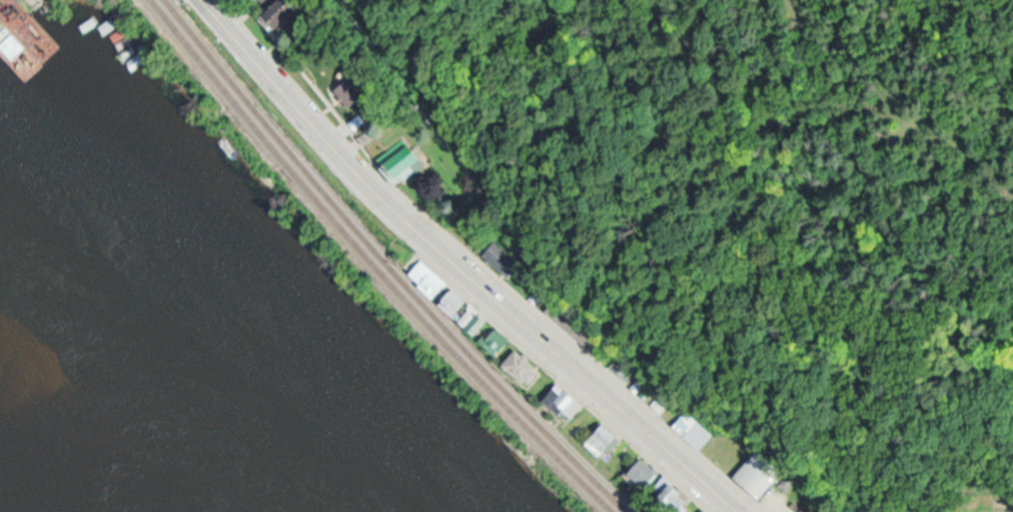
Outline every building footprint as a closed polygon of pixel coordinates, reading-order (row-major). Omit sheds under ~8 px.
[(307,2),(305,0),(280,0),(270,10),(284,24),(307,2)] [(350,107),(365,96),(351,77),(336,88),(350,107)] [(424,157),(410,143),(390,162),(404,176),(424,157)] [(509,275),(517,265),(491,245),(483,255),(509,275)] [(467,305),(452,291),(440,303),(454,318),(467,305)] [(489,321),(482,313),(471,323),(479,331),(489,321)] [(509,344),(496,332),(488,342),(501,353),(509,344)] [(543,371),(517,349),(506,363),(532,385),(543,371)] [(573,415),(584,404),(562,382),(547,397),(564,414),(568,410),(573,415)] [(702,448),(713,433),(684,411),(673,426),(702,448)] [(590,439),(605,452),(618,438),(603,424),(590,439)] [(784,468),(757,449),(738,475),(764,495),(784,468)] [(632,472),(649,487),(657,478),(640,463),(632,472)]
